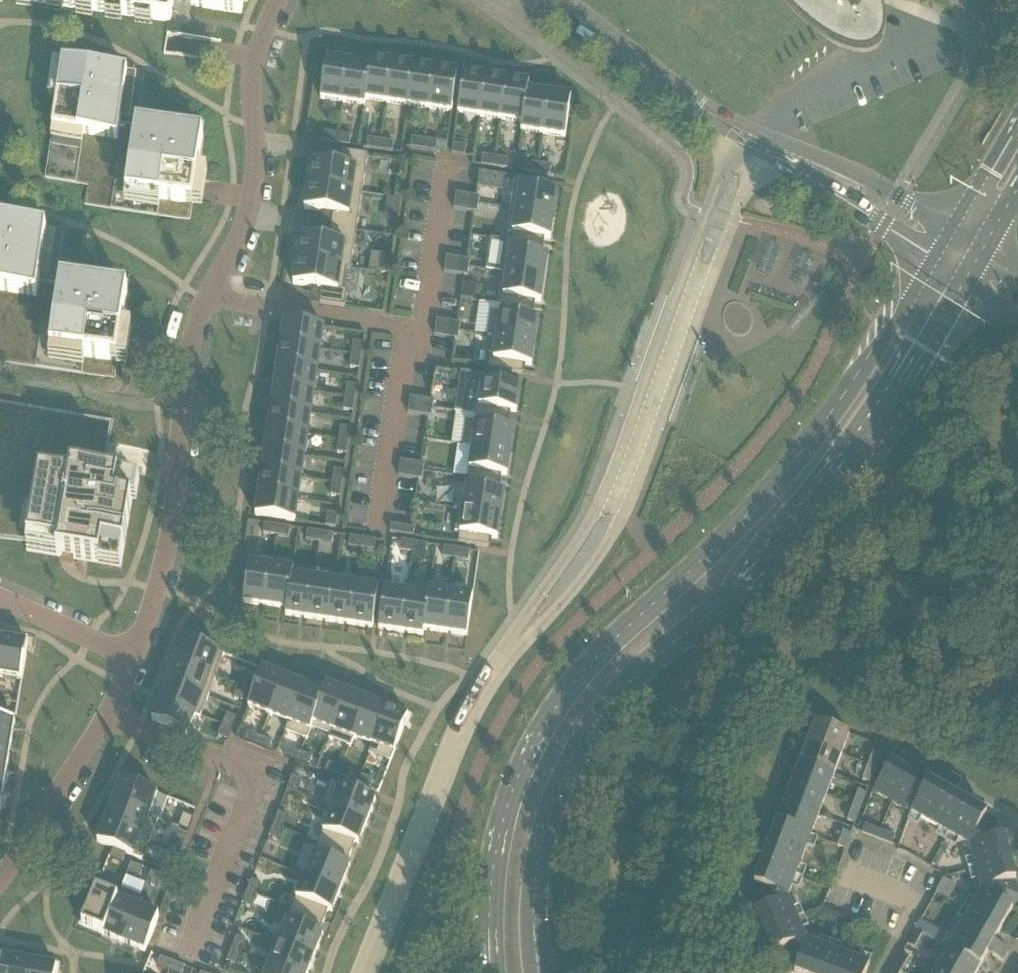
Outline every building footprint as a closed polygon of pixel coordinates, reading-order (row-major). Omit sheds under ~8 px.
[(243,0),(19,0),(128,16),(123,50),(165,56),(168,34),(157,32),(152,26),(153,20),(170,22),(173,4),(194,7),(241,14),(243,0)] [(799,18),(819,34),(841,47),(851,51),(861,52),(872,51),(879,40),(884,28),(884,15),(881,2),(876,0),(782,0),(799,18)] [(326,59),(320,99),(342,103),(349,63),(346,62),(341,62),(326,59)] [(366,100),(386,103),(392,63),(370,60),(369,66),(370,66),(365,100),(366,100)] [(45,178),(88,185),(85,205),(190,220),(194,191),(205,115),(148,106),(152,76),(62,63),(45,178)] [(342,103),(365,106),(366,100),(365,100),(370,66),(369,66),(349,63),(342,103)] [(392,63),(386,103),(408,106),(413,66),(411,66),(406,65),(392,63)] [(408,106),(429,109),(435,70),(413,66),(408,106)] [(435,70),(429,109),(451,113),(457,73),(435,70)] [(463,74),(457,114),(480,117),(486,77),(472,75),(467,74),(463,74)] [(507,80),(486,77),(480,117),(501,120),(507,80)] [(529,84),(507,80),(501,120),(522,123),(527,91),(528,91),(529,84)] [(522,123),(521,131),(542,135),(549,95),(534,92),(530,92),(528,91),(527,91),(522,123)] [(549,95),(542,135),(565,138),(568,118),(570,107),(571,98),(556,96),(555,95),(551,95),(549,95)] [(336,144),(338,134),(325,132),(323,142),(336,144)] [(351,136),(338,134),(336,144),(349,146),(351,136)] [(425,140),(412,138),(410,148),(423,150),(425,140)] [(368,139),(366,149),(379,150),(381,141),(368,139)] [(437,142),(425,140),(423,150),(436,152),(437,142)] [(381,141),(379,150),(392,152),(394,143),(381,141)] [(452,154),(465,156),(466,146),(453,144),(452,154)] [(311,162),(308,186),(362,194),(368,155),(342,151),(340,166),(323,163),(311,162)] [(481,166),(494,168),(495,158),(483,156),(481,166)] [(507,169),(508,160),(495,158),(494,168),(507,169)] [(524,172),(537,174),(538,164),(525,162),(524,172)] [(550,176),(551,166),(538,164),(537,174),(550,176)] [(516,177),(511,210),(553,216),(557,193),(550,192),(550,190),(551,186),(551,185),(551,183),(516,177)] [(304,209),(333,214),(332,223),(331,227),(356,231),(362,194),(308,186),(304,209)] [(456,193),(455,201),(478,205),(480,197),(476,196),(464,195),(456,193)] [(387,199),(386,208),(398,209),(399,201),(387,199)] [(455,201),(453,209),(474,212),(477,213),(478,205),(455,201)] [(511,210),(508,233),(512,234),(512,238),(511,240),(511,241),(511,242),(541,247),(542,244),(542,240),(543,239),(550,239),(553,216),(511,210)] [(46,230),(0,223),(0,361),(114,378),(118,348),(120,337),(120,338),(127,293),(130,273),(67,264),(71,234),(46,230)] [(300,237),(297,261),(351,269),(356,231),(331,227),(329,241),(300,237)] [(506,242),(502,273),(544,279),(547,256),(540,255),(540,253),(541,252),(541,249),(541,247),(511,242),(511,241),(506,241),(506,242)] [(446,257),(445,265),(469,268),(470,260),(466,260),(446,257)] [(293,284),(293,285),(311,287),(322,289),(320,304),(345,307),(347,291),(357,293),(360,271),(351,270),(351,269),(297,261),(293,284)] [(445,265),(444,273),(464,276),(468,276),(469,268),(445,265)] [(497,306),(496,308),(501,308),(502,306),(532,310),(532,308),(533,303),(533,302),(540,303),(544,279),(502,273),(498,298),(497,305),(497,306)] [(491,312),(487,336),(534,343),(538,319),(531,318),(531,317),(532,312),(532,310),(502,306),(501,308),(500,314),(491,312)] [(437,320),(435,328),(459,332),(460,324),(457,323),(445,321),(437,320)] [(324,328),(284,322),(281,344),(321,350),(324,328)] [(435,328),(434,336),(454,339),(458,339),(459,332),(435,328)] [(492,339),(487,369),(522,374),(523,371),(523,367),(524,365),(531,366),(534,343),(487,336),(487,337),(492,337),(492,339)] [(363,344),(353,342),(351,355),(361,356),(363,344)] [(277,366),(317,372),(321,350),(281,344),(277,366)] [(359,369),(361,356),(351,355),(349,368),(359,369)] [(314,393),(317,372),(277,366),(274,387),(314,393)] [(456,400),(454,413),(472,416),(477,416),(477,415),(508,420),(509,412),(511,412),(516,413),(520,387),(519,387),(482,382),(478,381),(474,403),(456,400)] [(357,386),(347,385),(345,398),(355,399),(357,386)] [(311,415),(314,393),(274,387),(271,409),(311,415)] [(410,397),(409,405),(432,409),(434,401),(430,400),(410,397)] [(343,411),(353,412),(355,399),(345,398),(343,411)] [(28,546),(26,554),(121,570),(135,485),(134,485),(136,475),(106,470),(108,453),(113,423),(0,404),(0,541),(28,546)] [(409,405),(408,413),(427,416),(431,417),(432,409),(409,405)] [(308,436),(311,415),(271,409),(268,430),(308,436)] [(466,422),(463,446),(510,453),(514,429),(506,428),(508,420),(477,415),(477,416),(477,420),(476,424),(466,422)] [(350,429),(340,428),(338,440),(348,442),(350,429)] [(268,430),(265,451),(305,457),(308,436),(268,430)] [(338,440),(337,453),(346,455),(348,442),(338,440)] [(468,479),(498,483),(499,475),(506,476),(510,453),(472,447),(468,479)] [(301,479),(305,457),(265,451),(261,473),(301,479)] [(400,461),(399,469),(423,472),(424,464),(420,463),(408,462),(400,461)] [(399,469),(398,477),(418,479),(422,480),(423,472),(399,469)] [(342,485),(344,472),(334,470),(332,483),(342,485)] [(261,473),(258,494),(298,500),(301,479),(261,473)] [(457,486),(454,509),(501,516),(504,493),(497,492),(497,490),(498,485),(498,483),(468,479),(467,485),(467,487),(457,486)] [(330,496),(340,497),(342,485),(332,483),(330,496)] [(298,500),(258,494),(255,516),(295,522),(298,500)] [(454,509),(453,510),(458,511),(455,533),(459,534),(459,536),(458,543),(489,547),(489,544),(489,543),(490,540),(490,538),(497,539),(501,516),(454,509)] [(327,514),(326,527),(335,528),(337,515),(327,514)] [(276,536),(277,526),(264,524),(263,534),(276,536)] [(391,525),(390,533),(413,536),(414,532),(414,528),(411,528),(391,525)] [(289,538),(290,528),(277,526),(276,536),(289,538)] [(306,540),(319,542),(320,533),(307,531),(306,540)] [(319,542),(332,544),(333,534),(320,533),(319,542)] [(361,549),(363,539),(350,537),(348,547),(361,549)] [(374,551),(376,541),(363,539),(361,549),(374,551)] [(400,551),(413,553),(414,543),(401,541),(400,551)] [(414,543),(413,553),(425,555),(427,545),(414,543)] [(442,557),(455,559),(457,549),(444,547),(442,557)] [(470,551),(457,549),(455,559),(468,561),(470,551)] [(246,583),(243,604),(258,606),(262,606),(265,607),(271,567),(249,564),(246,583)] [(271,567),(265,607),(279,609),(284,610),(286,610),(287,610),(292,576),(293,570),(291,570),(271,567)] [(286,610),(285,616),(300,618),(305,619),(307,619),(313,579),(292,576),(287,610),(286,610)] [(313,579),(307,619),(321,621),(326,622),(329,622),(334,582),(313,579)] [(334,582),(329,622),(342,624),(347,625),(350,625),(356,585),(334,582)] [(372,629),(378,589),(356,585),(350,625),(372,629)] [(384,590),(378,630),(382,630),(386,631),(401,633),(406,593),(384,590)] [(428,596),(423,630),(424,630),(426,631),(430,631),(444,633),(450,593),(429,590),(428,590),(427,596),(428,596)] [(401,633),(423,636),(424,630),(423,630),(428,596),(427,596),(406,593),(401,633)] [(473,597),(450,593),(444,633),(467,637),(473,597)] [(182,644),(176,660),(216,675),(224,654),(195,643),(184,639),(182,644)] [(0,667),(0,678),(20,681),(22,681),(26,656),(26,655),(28,644),(22,643),(5,640),(0,667)] [(172,670),(168,680),(208,696),(216,675),(176,660),(174,665),(172,670)] [(253,690),(248,705),(269,713),(283,677),(273,673),(268,671),(262,669),(253,690)] [(242,672),(237,684),(247,687),(251,675),(242,672)] [(283,677),(269,713),(288,720),(289,721),(303,685),(293,681),(288,679),(283,677)] [(164,690),(160,700),(196,714),(195,715),(200,717),(208,696),(168,680),(166,685),(164,690)] [(237,684),(233,696),(242,700),(247,687),(237,684)] [(288,720),(284,729),(306,738),(311,726),(310,725),(323,693),(322,693),(313,689),(308,687),(303,685),(289,721),(288,720)] [(323,693),(310,725),(311,726),(330,733),(331,733),(347,693),(342,691),(336,689),(326,685),(322,693),(323,693)] [(330,733),(328,737),(350,746),(354,737),(353,737),(367,701),(362,699),(356,697),(347,693),(331,733),(330,733)] [(156,710),(152,721),(187,735),(195,715),(196,714),(160,700),(158,705),(156,710)] [(367,701),(353,737),(354,737),(372,744),(373,745),(387,709),(382,707),(376,705),(367,701)] [(372,744),(368,753),(390,762),(403,728),(408,717),(403,715),(387,709),(373,745),(372,744)] [(226,712),(222,724),(231,728),(236,715),(226,712)] [(11,745),(13,733),(14,726),(15,723),(0,720),(0,743),(11,745)] [(841,756),(849,735),(816,722),(808,743),(841,756)] [(222,724),(217,736),(226,740),(231,728),(222,724)] [(248,731),(244,740),(256,745),(260,736),(248,731)] [(260,736),(256,745),(269,750),(272,741),(260,736)] [(7,766),(9,754),(11,747),(11,745),(0,743),(0,765),(7,766)] [(833,776),(841,756),(808,743),(800,764),(833,776)] [(288,747),(284,756),(297,761),(300,752),(288,747)] [(876,769),(881,753),(874,751),(868,766),(876,769)] [(300,752),(297,761),(309,766),(313,756),(300,752)] [(892,804),(910,773),(891,761),(880,779),(873,792),(892,804)] [(329,763),(325,772),(337,777),(341,767),(329,763)] [(826,797),(833,776),(800,764),(792,784),(826,797)] [(870,784),(876,769),(868,766),(862,781),(870,784)] [(341,767),(337,777),(349,782),(353,772),(341,767)] [(912,814),(929,783),(910,773),(892,804),(912,814)] [(361,775),(357,785),(369,789),(373,780),(361,775)] [(929,783),(912,814),(950,836),(967,805),(958,800),(953,797),(956,792),(962,782),(951,776),(945,786),(942,791),(939,789),(929,783)] [(292,777),(287,789),(296,792),(301,780),(292,777)] [(115,797),(113,802),(149,816),(149,815),(157,795),(121,781),(117,791),(115,797)] [(331,782),(322,804),(331,808),(332,807),(367,821),(369,816),(371,810),(376,799),(331,782)] [(818,817),(826,797),(792,784),(785,804),(818,817)] [(860,809),(866,794),(858,791),(853,807),(860,809)] [(107,817),(105,822),(150,839),(158,818),(149,815),(149,816),(113,802),(109,811),(107,817)] [(810,837),(818,817),(785,804),(777,825),(810,837)] [(975,870),(1010,860),(1000,824),(967,805),(950,836),(969,847),(975,870)] [(331,808),(318,841),(351,853),(355,842),(358,844),(363,831),(365,825),(367,821),(332,807),(331,808)] [(855,824),(860,809),(853,807),(847,821),(855,824)] [(278,811),(273,823),(283,827),(287,815),(278,811)] [(183,815),(178,827),(188,831),(192,818),(183,815)] [(99,837),(97,843),(112,849),(133,857),(141,861),(150,839),(105,822),(101,832),(99,837)] [(273,823),(269,835),(278,839),(283,827),(273,823)] [(755,832),(751,844),(762,848),(767,850),(766,855),(762,866),(795,878),(810,837),(777,825),(772,838),(772,839),(766,837),(755,832)] [(877,839),(880,831),(865,826),(862,833),(877,839)] [(892,845),(895,837),(880,831),(877,839),(892,845)] [(845,850),(851,834),(843,832),(837,847),(845,850)] [(175,835),(170,847),(180,851),(185,839),(175,835)] [(318,841),(305,875),(341,889),(342,884),(344,879),(350,866),(346,864),(351,853),(318,841)] [(170,847),(166,859),(175,863),(180,851),(170,847)] [(113,849),(110,859),(122,864),(126,854),(113,849)] [(1017,900),(1017,891),(1010,860),(975,870),(981,892),(970,911),(1001,929),(1017,900)] [(131,864),(127,873),(139,878),(143,869),(131,864)] [(764,935),(797,920),(787,899),(795,878),(762,866),(749,900),(764,935)] [(151,872),(146,884),(156,888),(160,875),(151,872)] [(305,875),(291,909),(324,922),(328,911),(331,912),(337,899),(339,894),(341,889),(305,875)] [(251,879),(247,891),(256,895),(261,883),(251,879)] [(86,915),(82,926),(98,933),(103,934),(120,890),(99,882),(86,915)] [(956,889),(942,883),(936,895),(949,902),(956,889)] [(120,890),(103,934),(113,938),(118,941),(123,942),(137,907),(138,907),(142,898),(120,890)] [(247,891),(242,904),(251,907),(256,895),(247,891)] [(137,907),(123,942),(133,946),(138,948),(144,951),(148,940),(158,915),(138,907),(137,907)] [(291,909),(278,944),(314,958),(316,953),(318,947),(323,934),(319,933),(324,922),(291,909)] [(970,911),(949,949),(980,967),(987,955),(987,954),(992,957),(1002,962),(1008,952),(998,946),(993,943),(996,938),(1001,929),(970,911)] [(828,949),(806,941),(797,920),(764,935),(780,969),(789,972),(819,972),(828,949)] [(941,945),(946,936),(921,921),(915,931),(941,945)] [(914,949),(922,935),(915,931),(907,945),(914,949)] [(236,937),(231,949),(240,952),(245,940),(236,937)] [(270,964),(294,972),(308,972),(310,967),(314,958),(278,944),(271,963),(270,964)] [(231,949),(226,961),(236,964),(240,952),(231,949)] [(819,972),(866,972),(869,965),(828,949),(819,972)] [(980,967),(949,949),(938,968),(946,972),(976,972),(980,967)] [(160,955),(157,964),(169,969),(172,959),(160,955)] [(901,972),(909,958),(902,955),(894,969),(901,972)] [(13,960),(8,959),(2,958),(0,958),(0,972),(11,972),(13,960)] [(169,969),(180,972),(181,972),(184,964),(172,959),(169,969)] [(11,972),(33,972),(34,963),(29,962),(23,961),(13,960),(11,972)] [(261,972),(294,972),(270,964),(271,963),(266,961),(261,972)] [(33,972),(55,972),(56,967),(51,966),(34,963),(33,972)]
